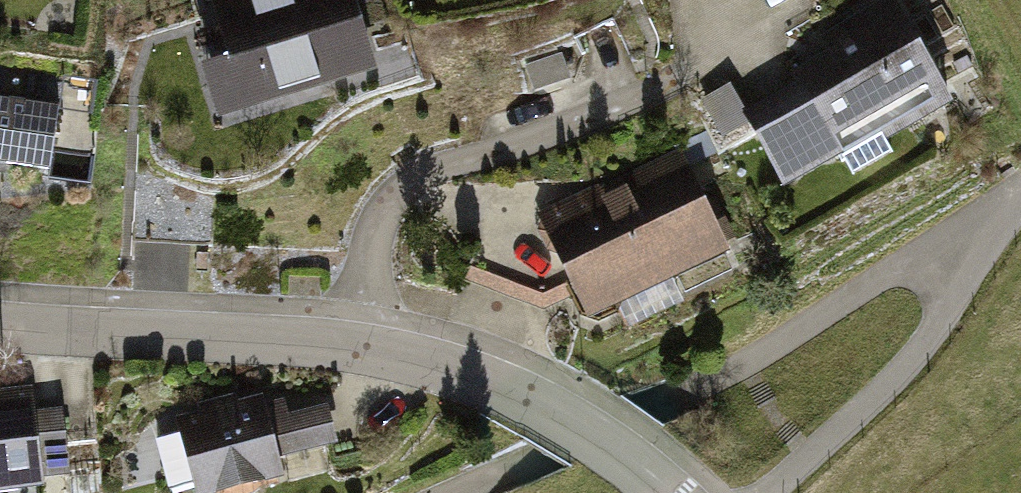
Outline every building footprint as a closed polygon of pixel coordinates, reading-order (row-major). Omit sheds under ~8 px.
[(188,48),(211,121),(378,68),(357,0),(248,0),(210,12),(219,39),(188,48)] [(784,69),(830,153),(982,72),(944,0),(914,0),(784,69)] [(0,103),(0,169),(48,175),(56,111),(0,103)] [(724,127),(584,204),(636,299),(776,222),(724,127)] [(0,396),(0,490),(39,485),(28,393),(0,396)] [(183,429),(200,492),(235,492),(277,482),(271,458),(328,443),(320,415),(286,424),(281,403),(183,429)]
